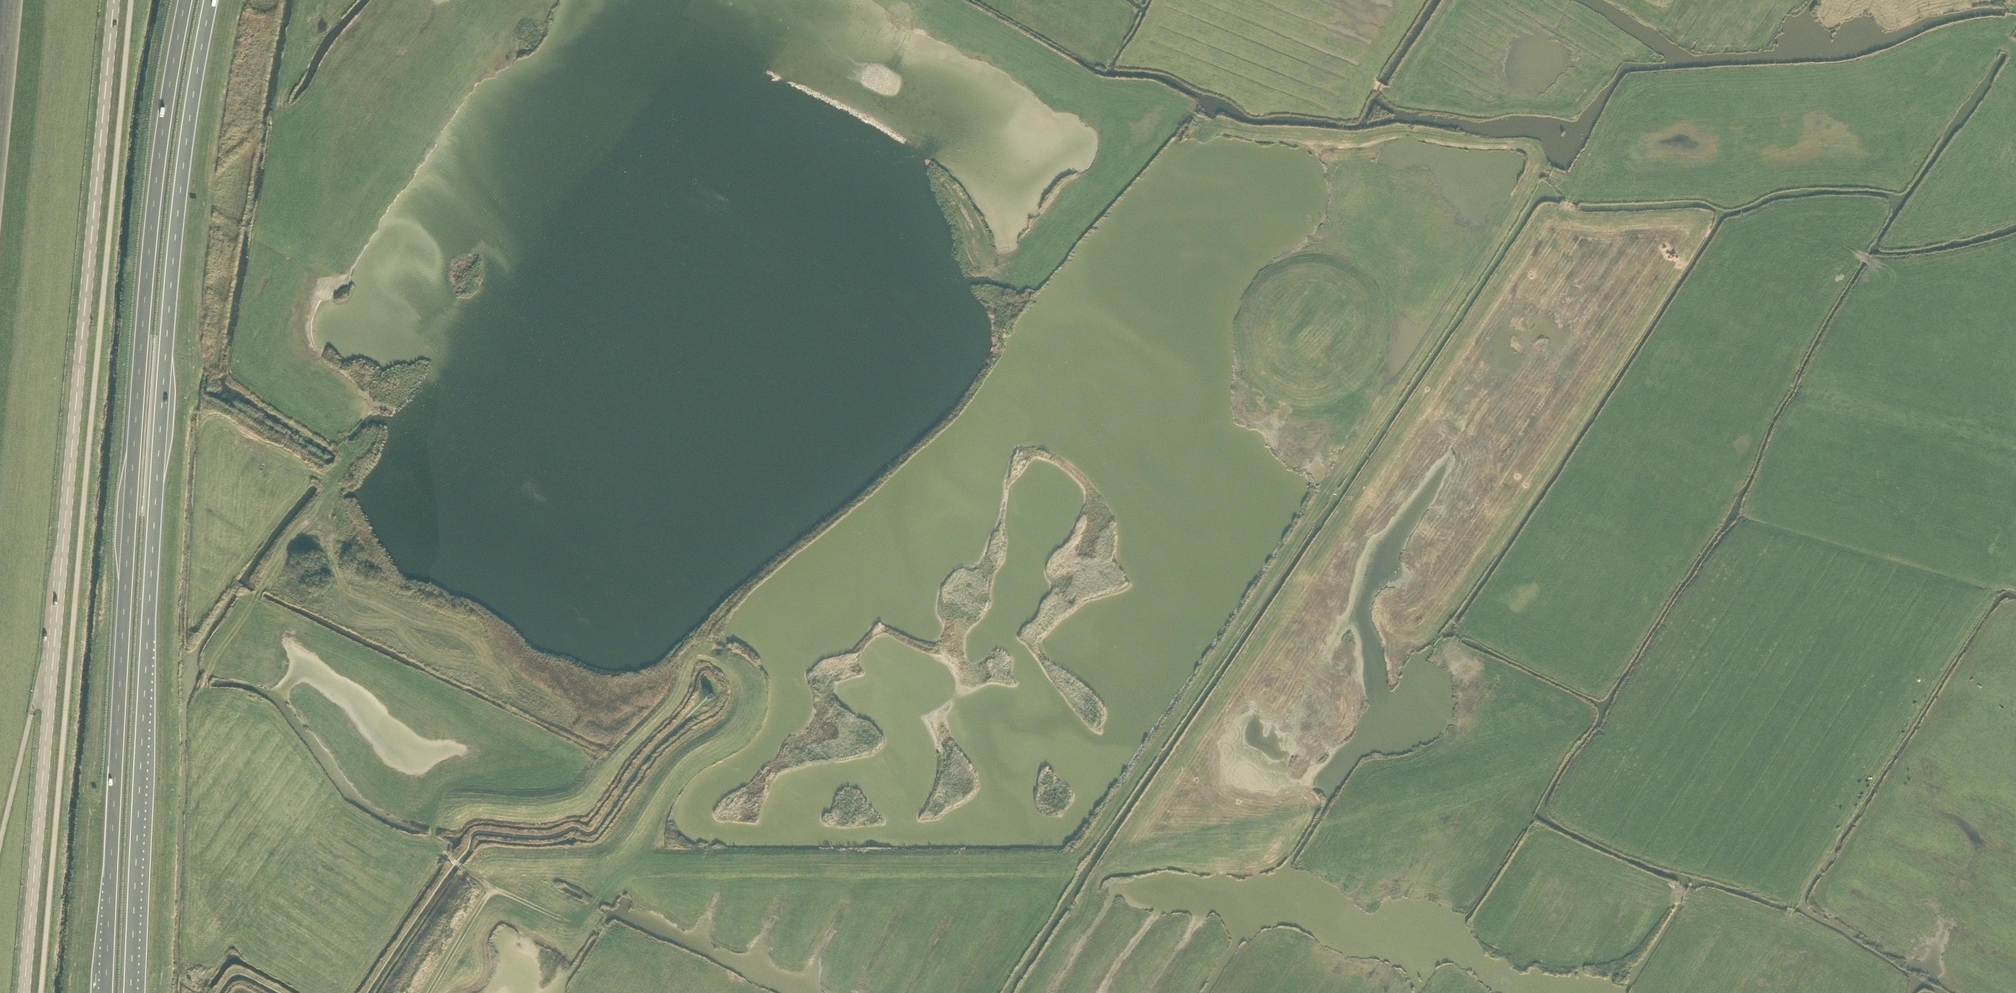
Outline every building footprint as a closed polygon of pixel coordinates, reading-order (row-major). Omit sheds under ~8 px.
[(710,699),(715,697),(710,687),(709,685),(706,684),(705,687),(705,690),(710,699)]
